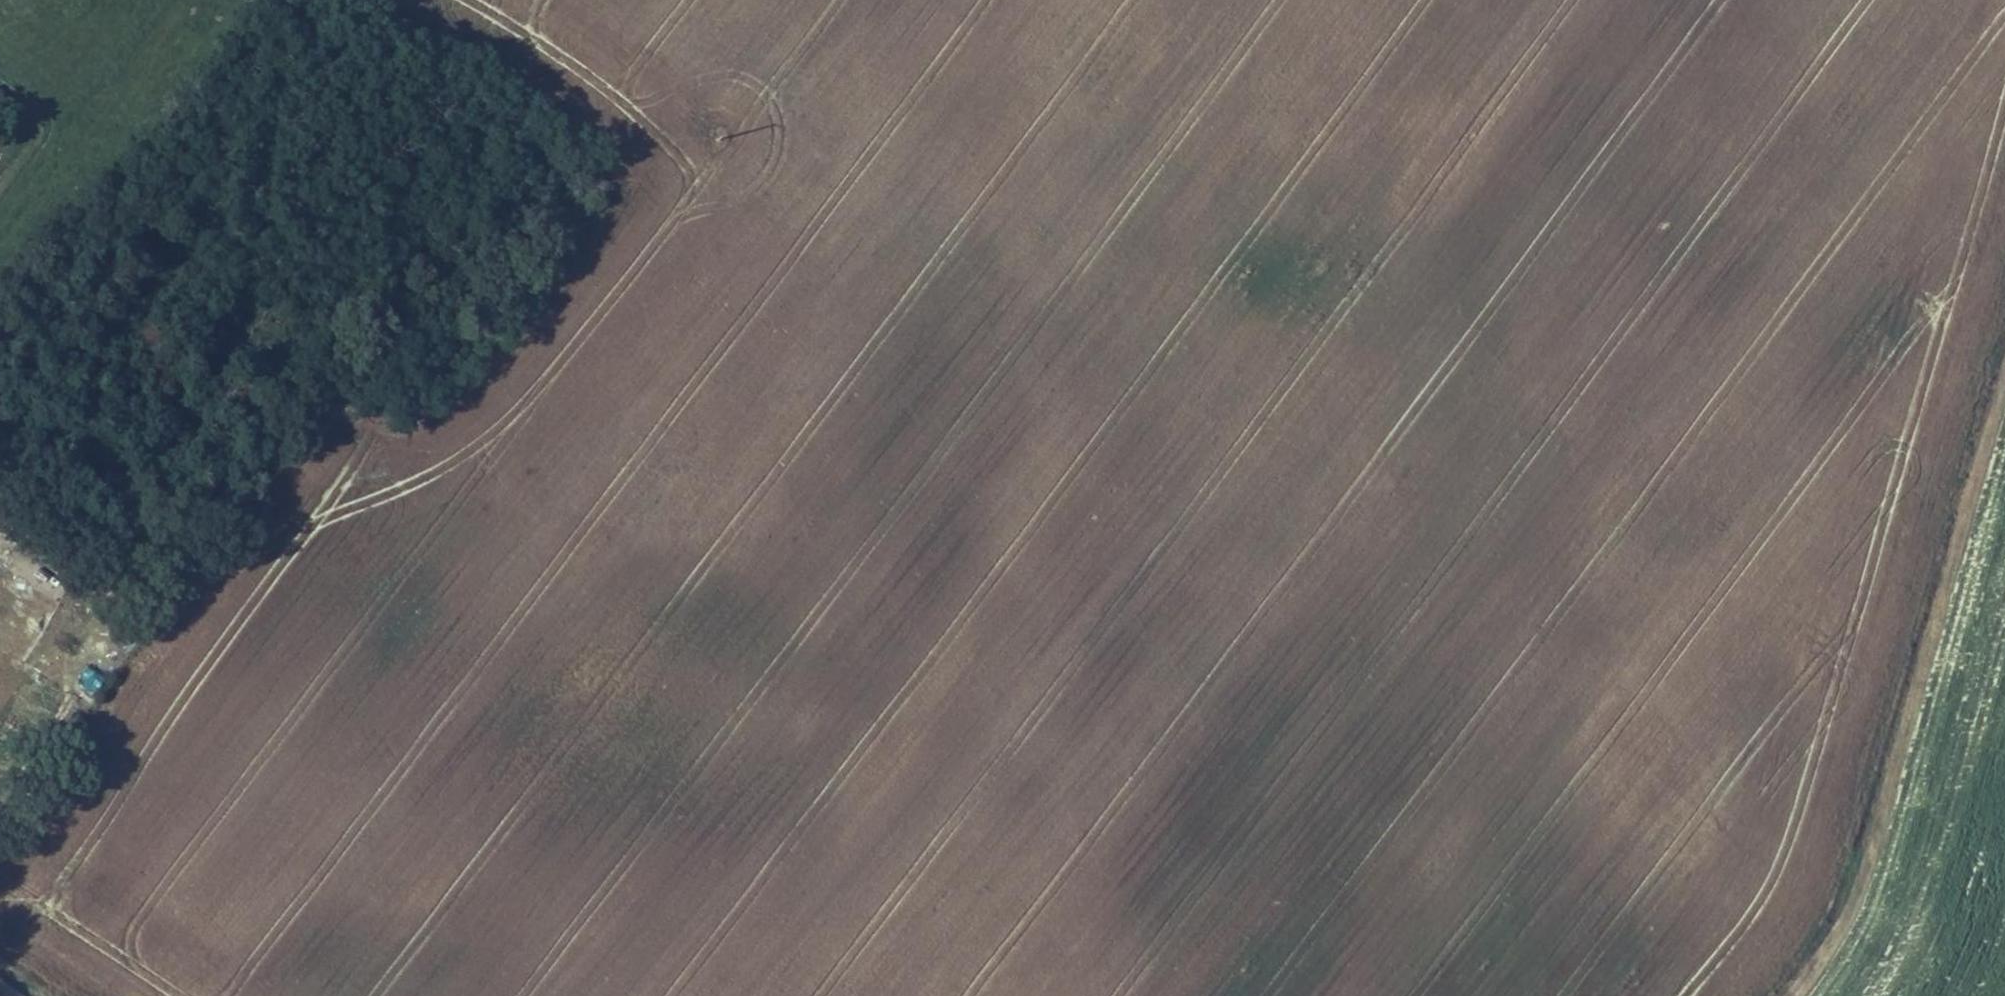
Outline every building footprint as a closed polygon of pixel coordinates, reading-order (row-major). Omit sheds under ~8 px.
[(10,550),(0,542),(0,563),(10,550)]
